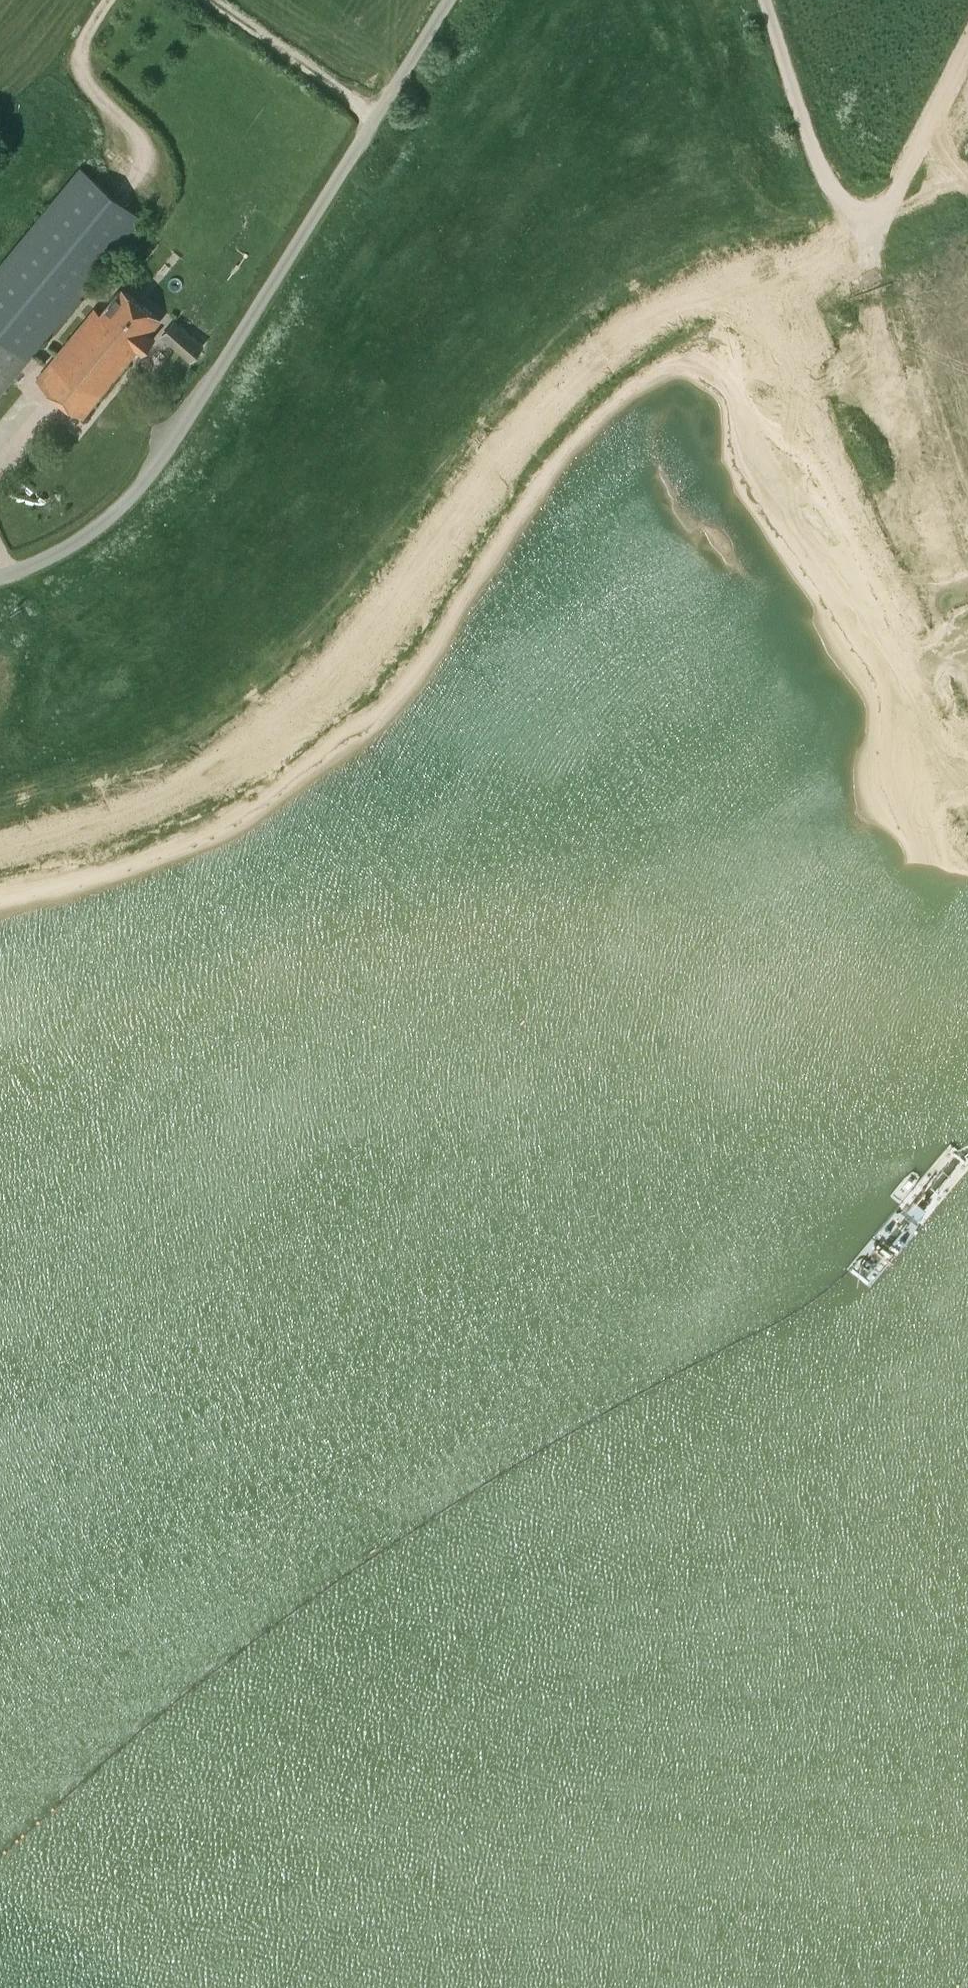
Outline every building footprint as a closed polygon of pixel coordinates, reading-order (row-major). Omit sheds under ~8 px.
[(142,219),(80,168),(0,265),(0,391),(142,219)] [(154,335),(144,328),(153,315),(121,289),(101,314),(94,310),(37,379),(82,416),(137,349),(141,352),(154,335)] [(160,336),(191,361),(205,344),(174,319),(160,336)]
